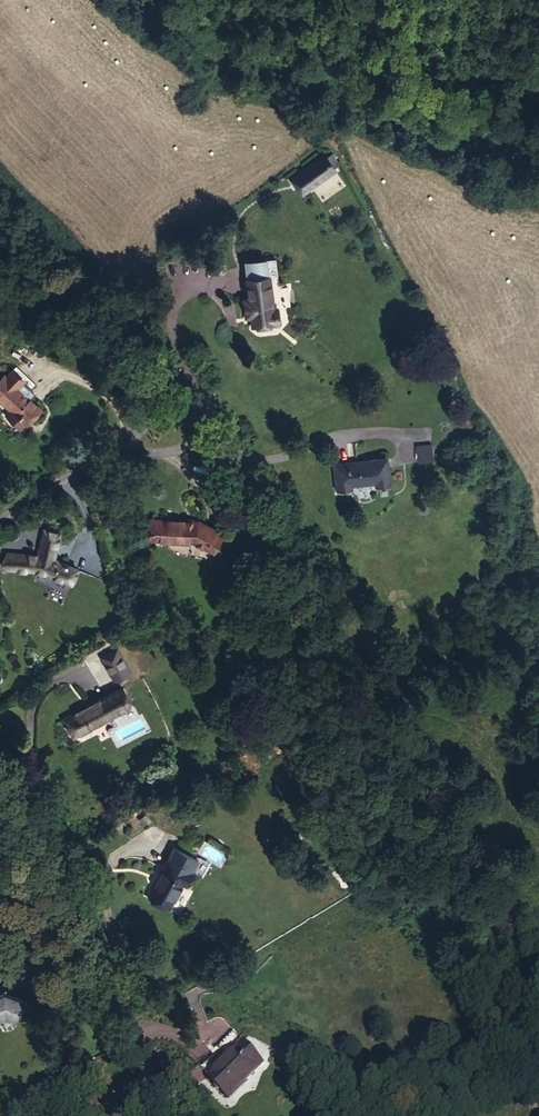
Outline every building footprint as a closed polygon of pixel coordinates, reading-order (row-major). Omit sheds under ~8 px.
[(333,168),(339,163),(332,154),(326,158),(324,156),(291,179),(301,193),(334,170),(333,168)] [(277,277),(269,278),(248,280),(250,299),(244,299),(246,313),(251,313),(253,326),(277,323),(276,313),(285,312),(285,308),(289,308),(287,287),(278,288),(277,277)] [(40,409),(26,396),(17,387),(23,381),(9,367),(3,374),(5,375),(0,380),(0,399),(10,409),(5,414),(18,425),(21,422),(25,425),(40,409)] [(32,389),(23,381),(17,387),(26,396),(32,389)] [(418,463),(433,461),(432,443),(416,445),(418,463)] [(390,484),(386,458),(335,465),(338,490),(351,489),(350,484),(376,481),(377,486),(390,484)] [(162,531),(168,553),(186,548),(204,544),(213,544),(236,547),(238,534),(226,533),(227,522),(204,520),(162,531)] [(50,576),(69,582),(76,565),(49,558),(10,559),(10,574),(32,574),(50,576)] [(66,740),(83,754),(122,708),(105,693),(66,740)] [(176,844),(171,856),(189,865),(186,871),(191,873),(200,856),(176,844)] [(171,856),(153,893),(173,902),(183,880),(187,882),(191,873),(186,871),(189,865),(171,856)] [(21,985),(0,980),(0,1009),(3,1007),(14,1010),(21,985)] [(258,1000),(267,1008),(276,998),(268,990),(258,1000)] [(209,1073),(228,1094),(262,1061),(233,1029),(218,1042),(223,1049),(216,1056),(221,1061),(209,1073)]
